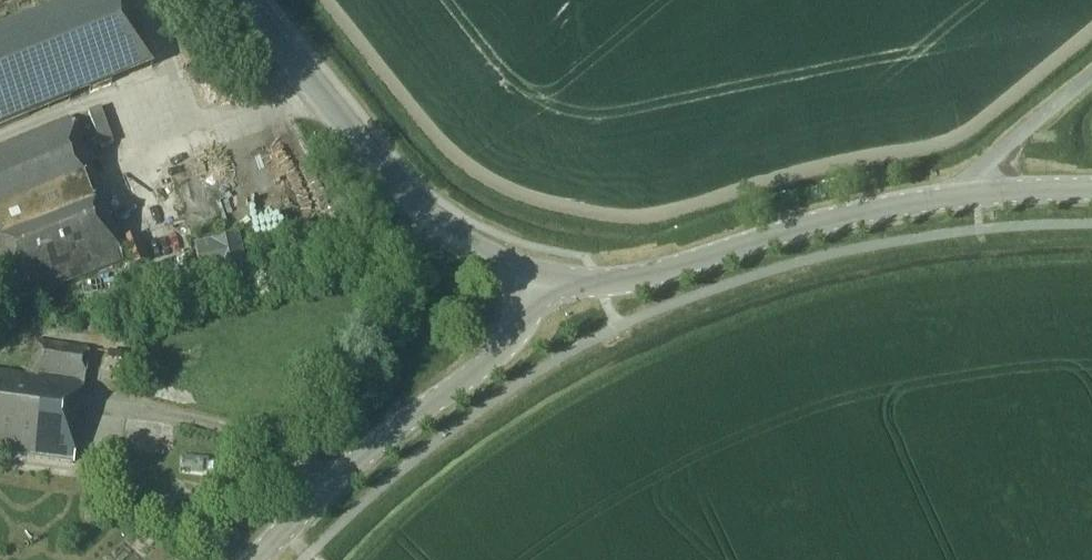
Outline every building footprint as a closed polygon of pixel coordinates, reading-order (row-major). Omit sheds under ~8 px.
[(127,0),(72,0),(0,27),(0,123),(152,66),(127,0)] [(124,262),(71,119),(0,147),(0,288),(7,307),(124,262)] [(272,176),(254,179),(257,191),(274,188),(272,176)] [(147,262),(137,236),(121,242),(130,268),(147,262)] [(237,238),(213,244),(195,247),(201,278),(244,268),(237,238)] [(90,349),(36,342),(32,377),(0,372),(0,452),(75,461),(90,349)]
